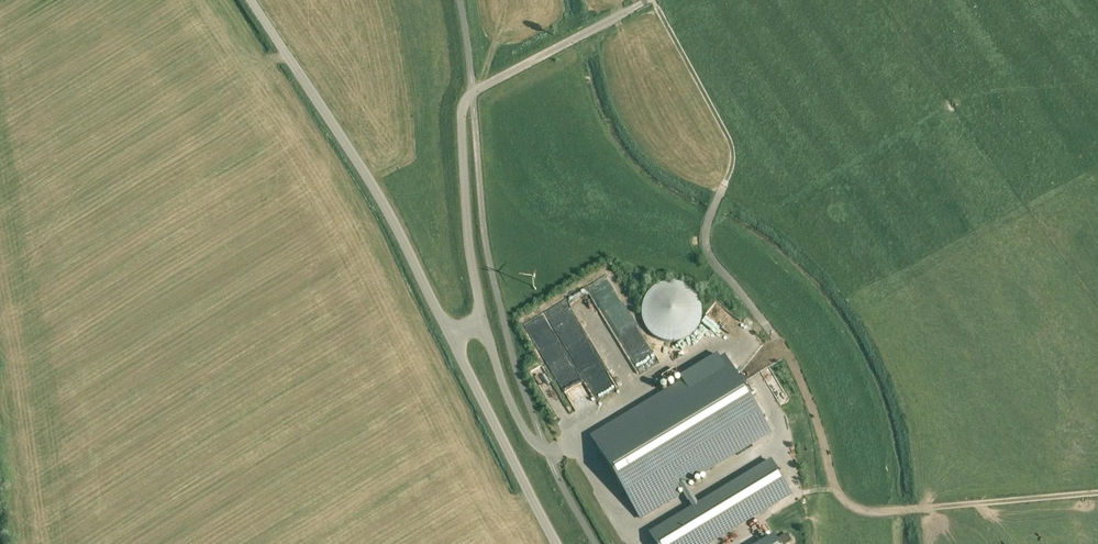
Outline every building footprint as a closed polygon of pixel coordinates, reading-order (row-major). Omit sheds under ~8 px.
[(605,268),(585,281),(599,304),(619,292),(605,268)] [(642,309),(642,315),(643,322),(646,327),(649,332),(654,337),(660,340),(666,342),(672,342),(678,342),(684,340),(690,337),(694,333),(698,327),(701,322),(702,316),(702,309),(701,303),(698,297),(694,292),(690,288),(684,285),(678,283),(672,282),(666,283),(660,285),(654,288),(650,292),(646,297),(643,303),(642,309)] [(543,305),(555,326),(574,315),(563,295),(543,305)] [(551,356),(559,366),(569,359),(561,348),(551,356)] [(726,358),(592,438),(637,512),(637,511),(642,519),(679,496),(675,489),(770,431),(726,358)] [(532,369),(540,378),(550,368),(542,359),(532,369)] [(650,534),(656,543),(707,543),(791,494),(772,461),(650,534)] [(777,540),(779,543),(788,543),(790,542),(785,534),(777,540)]
